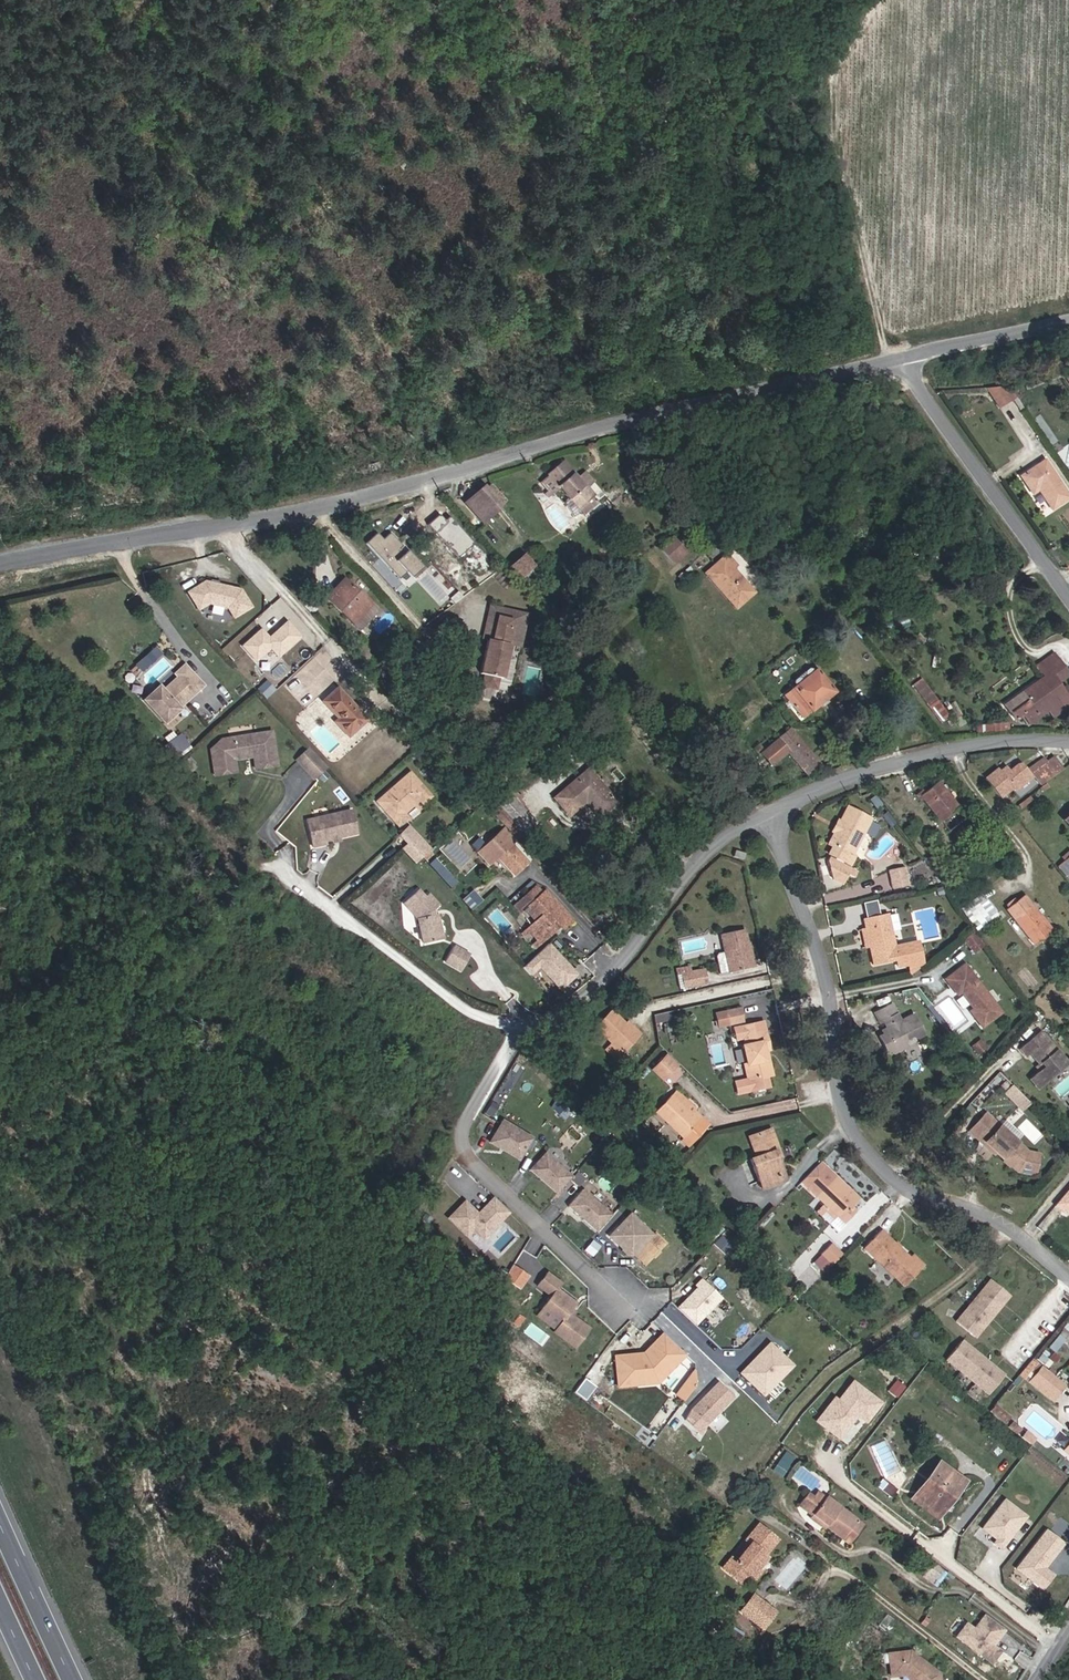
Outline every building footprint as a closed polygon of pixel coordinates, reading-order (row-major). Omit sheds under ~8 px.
[(1000,392),(1012,384),(1006,375),(989,376),(1000,392)] [(1021,471),(1034,490),(1041,486),(1052,502),(1068,491),(1068,489),(1045,454),(1021,471)] [(573,466),(556,480),(567,493),(569,492),(591,517),(605,504),(594,490),(586,481),(573,466)] [(586,481),(594,490),(600,485),(592,476),(586,481)] [(567,493),(556,480),(549,485),(561,498),(567,493)] [(500,504),(508,513),(514,508),(498,490),(492,496),(497,501),(500,504)] [(492,496),(487,501),(502,519),(508,513),(500,504),(497,501),(492,496)] [(490,530),(502,519),(487,501),(483,498),(471,509),(490,530)] [(448,516),(444,519),(438,513),(427,524),(457,555),(472,541),(448,516)] [(366,541),(400,580),(418,565),(390,532),(383,538),(377,531),(366,541)] [(558,538),(546,550),(553,557),(565,544),(558,538)] [(662,551),(674,564),(685,554),(674,541),(662,551)] [(728,556),(707,575),(738,610),(756,594),(735,570),(738,567),(728,556)] [(527,563),(516,574),(526,585),(537,574),(527,563)] [(349,580),(330,598),(361,631),(380,613),(349,580)] [(209,581),(192,591),(202,608),(213,602),(232,607),(238,617),(255,607),(245,590),(209,581)] [(907,615),(887,618),(889,630),(908,627),(907,615)] [(498,622),(510,625),(512,620),(500,616),(498,622)] [(284,626),(286,628),(293,621),(291,620),(284,626)] [(283,654),(305,634),(293,621),(286,628),(284,626),(274,636),(266,627),(248,644),(261,659),(275,646),(283,654)] [(510,625),(498,622),(493,636),(505,640),(510,625)] [(493,636),(491,644),(503,648),(505,640),(493,636)] [(506,649),(503,648),(491,644),(487,643),(476,676),(480,677),(477,687),(489,692),(493,681),(495,682),(506,649)] [(152,654),(157,659),(165,652),(160,647),(152,654)] [(1056,669),(1061,676),(1068,669),(1068,663),(1061,652),(1050,661),(1056,669)] [(1054,670),(1056,669),(1050,661),(1045,664),(1048,669),(1008,698),(1011,702),(1054,670)] [(182,674),(166,688),(182,705),(207,682),(188,662),(179,670),(182,674)] [(790,697),(807,718),(840,690),(823,670),(819,673),(815,669),(799,681),(801,684),(799,686),(800,688),(790,697)] [(1061,676),(1056,669),(1054,670),(1011,702),(1019,713),(1027,708),(1034,717),(1068,691),(1068,687),(1067,685),(1066,683),(1061,676)] [(913,684),(942,720),(950,713),(921,677),(913,684)] [(343,687),(327,701),(343,718),(340,721),(353,736),(372,718),(343,687)] [(274,728),(233,736),(237,757),(258,754),(260,765),(280,761),(274,728)] [(795,729),(768,752),(778,763),(793,750),(810,770),(822,760),(795,729)] [(186,732),(180,737),(187,745),(193,739),(186,732)] [(183,748),(187,745),(180,737),(176,740),(183,748)] [(1056,752),(1049,758),(1035,768),(1044,780),(1065,765),(1056,752)] [(1032,764),(1035,768),(1049,758),(1046,754),(1032,764)] [(1002,766),(989,776),(1004,795),(1016,785),(1019,788),(1036,774),(1026,761),(1021,762),(1012,769),(1009,764),(1004,768),(1002,766)] [(587,763),(556,791),(570,807),(585,794),(598,807),(614,792),(587,763)] [(412,768),(387,790),(392,796),(384,802),(401,821),(409,814),(406,810),(422,795),(425,799),(433,792),(412,768)] [(868,780),(863,782),(866,789),(872,787),(868,780)] [(933,797),(928,801),(947,823),(964,809),(965,808),(944,783),(930,793),(933,797)] [(513,788),(501,800),(525,825),(537,815),(513,788)] [(379,797),(384,802),(392,796),(387,790),(379,797)] [(860,829),(863,830),(872,813),(848,801),(841,815),(841,821),(837,827),(835,827),(834,829),(829,838),(834,841),(830,847),(852,859),(856,850),(854,848),(856,843),(855,838),(860,829)] [(331,834),(342,833),(349,832),(364,829),(360,807),(316,814),(320,841),(332,839),(331,834)] [(881,818),(872,813),(863,830),(873,835),(881,818)] [(397,835),(405,844),(401,848),(414,862),(431,846),(408,824),(397,835)] [(502,861),(510,870),(528,853),(513,836),(499,848),(507,857),(502,861)] [(912,860),(895,863),(899,881),(915,877),(912,860)] [(541,887),(545,883),(538,876),(534,880),(541,887)] [(547,882),(545,883),(541,887),(534,880),(522,891),(529,898),(527,900),(538,913),(533,918),(536,922),(542,928),(546,931),(555,922),(550,916),(553,913),(555,911),(561,917),(563,920),(573,909),(547,882)] [(447,936),(441,912),(438,913),(437,908),(440,907),(444,903),(433,892),(429,895),(422,888),(408,901),(424,917),(430,940),(447,936)] [(991,897),(971,911),(984,929),(1004,915),(991,897)] [(1035,897),(1016,910),(1042,946),(1061,933),(1035,897)] [(874,960),(897,955),(899,962),(911,959),(922,957),(921,951),(918,938),(895,942),(888,910),(866,914),(868,924),(871,937),(874,937),(874,941),(871,941),(874,960)] [(550,916),(555,922),(561,917),(555,911),(553,913),(550,916)] [(536,922),(533,918),(525,925),(529,928),(536,922)] [(744,924),(721,928),(729,968),(753,964),(751,953),(749,954),(744,924)] [(866,942),(871,941),(874,941),(874,937),(871,937),(868,924),(862,925),(866,942)] [(546,931),(542,928),(534,935),(538,939),(546,931)] [(975,931),(965,937),(974,951),(984,945),(975,931)] [(554,997),(580,974),(551,940),(524,963),(554,997)] [(473,952),(459,943),(450,959),(465,967),(473,952)] [(922,957),(911,959),(913,970),(923,963),(922,957)] [(966,959),(947,973),(959,989),(961,987),(973,1003),(970,1005),(982,1020),(1001,1006),(978,974),(966,959)] [(701,963),(687,966),(690,980),(704,976),(701,963)] [(684,981),(690,980),(687,966),(681,967),(684,981)] [(932,1003),(918,984),(901,987),(902,991),(916,988),(929,1005),(932,1003)] [(897,1021),(895,1014),(891,1003),(878,1007),(874,1009),(878,1020),(881,1019),(884,1026),(881,1031),(874,1033),(880,1050),(885,1052),(895,1049),(900,1040),(906,1038),(911,1040),(918,1038),(911,1016),(897,1021)] [(740,1005),(725,1008),(728,1023),(743,1019),(740,1005)] [(642,1034),(616,1009),(600,1025),(617,1041),(612,1047),(624,1059),(630,1052),(627,1049),(642,1034)] [(678,1025),(674,1009),(653,1014),(657,1030),(678,1025)] [(747,1076),(766,1073),(763,1057),(765,1057),(761,1038),(767,1037),(765,1030),(744,1033),(746,1042),(743,1042),(746,1061),(744,1061),(747,1076)] [(1045,1078),(1041,1082),(1049,1092),(1068,1073),(1068,1054),(1051,1034),(1025,1056),(1031,1063),(1034,1060),(1045,1072),(1047,1070),(1050,1073),(1045,1078)] [(679,1060),(669,1050),(663,1058),(673,1067),(679,1060)] [(673,1067),(663,1058),(655,1066),(665,1075),(673,1067)] [(1061,1095),(1068,1090),(1068,1078),(1056,1087),(1061,1095)] [(1045,1096),(1049,1092),(1041,1082),(1036,1086),(1045,1096)] [(681,1083),(675,1089),(693,1107),(697,1104),(699,1101),(681,1083)] [(1003,1091),(1019,1107),(1028,1099),(1012,1083),(1003,1091)] [(695,1121),(704,1113),(704,1112),(697,1104),(693,1107),(675,1089),(659,1106),(686,1131),(683,1134),(690,1139),(702,1127),(695,1121)] [(492,1098),(486,1109),(492,1112),(498,1101),(492,1098)] [(710,1119),(704,1113),(695,1121),(702,1127),(710,1119)] [(534,1134),(504,1116),(491,1138),(521,1155),(534,1134)] [(995,1117),(978,1135),(1009,1160),(1016,1168),(1028,1171),(1034,1166),(1039,1153),(1027,1148),(995,1117)] [(753,1155),(761,1177),(783,1169),(775,1147),(779,1146),(772,1126),(749,1135),(756,1154),(753,1155)] [(546,1147),(531,1164),(558,1188),(573,1170),(546,1147)] [(786,1176),(783,1169),(761,1177),(764,1184),(786,1176)] [(817,1193),(826,1202),(837,1213),(844,1220),(853,1211),(848,1206),(858,1196),(836,1175),(817,1193)] [(568,1201),(598,1226),(612,1209),(583,1184),(568,1201)] [(1054,1204),(1068,1216),(1068,1184),(1054,1204)] [(481,1211),(466,1196),(450,1213),(468,1231),(475,1224),(485,1234),(510,1207),(495,1192),(488,1199),(490,1201),(481,1211)] [(481,1211),(490,1201),(488,1199),(479,1209),(481,1211)] [(832,1217),(837,1213),(826,1202),(821,1206),(832,1217)] [(632,1252),(653,1230),(631,1208),(610,1230),(632,1252)] [(881,1228),(865,1245),(905,1282),(924,1262),(912,1251),(908,1254),(881,1228)] [(473,1230),(469,1236),(478,1243),(482,1238),(473,1230)] [(831,1262),(842,1251),(832,1240),(821,1251),(831,1262)] [(512,1263),(503,1278),(521,1288),(530,1274),(512,1263)] [(554,1327),(576,1342),(590,1323),(569,1307),(577,1298),(558,1284),(562,1278),(548,1267),(538,1280),(552,1291),(544,1302),(563,1316),(556,1324),(554,1327)] [(697,1282),(678,1302),(695,1319),(721,1292),(702,1273),(695,1280),(697,1282)] [(991,1274),(980,1287),(998,1301),(1008,1289),(991,1274)] [(998,1301),(980,1287),(958,1314),(975,1328),(998,1301)] [(563,1316),(544,1302),(537,1310),(556,1324),(563,1316)] [(677,1357),(686,1348),(664,1327),(648,1345),(649,1346),(646,1350),(644,1348),(617,1350),(619,1372),(657,1368),(672,1352),(677,1357)] [(960,1335),(945,1352),(988,1388),(1002,1370),(960,1335)] [(780,1369),(773,1363),(784,1352),(769,1337),(741,1366),(756,1380),(763,1387),(780,1369)] [(657,1368),(619,1372),(620,1380),(659,1376),(677,1357),(672,1352),(657,1368)] [(773,1363),(780,1369),(791,1359),(784,1352),(773,1363)] [(1032,1359),(1029,1356),(1020,1367),(1023,1370),(1032,1359)] [(1063,1380),(1041,1362),(1030,1375),(1052,1393),(1063,1380)] [(696,1367),(687,1380),(692,1384),(697,1377),(696,1367)] [(819,1419),(840,1434),(857,1410),(866,1416),(881,1395),(873,1389),(852,1374),(838,1393),(834,1390),(815,1416),(819,1419)] [(718,1375),(692,1403),(707,1417),(733,1389),(718,1375)] [(677,1393),(682,1397),(692,1384),(687,1380),(677,1393)] [(994,1399),(988,1406),(1002,1417),(1008,1411),(994,1399)] [(1010,1416),(1007,1421),(1015,1427),(1018,1423),(1010,1416)] [(1029,1438),(1033,1434),(1025,1428),(1022,1432),(1029,1438)] [(783,1475),(795,1455),(785,1449),(773,1469),(783,1475)] [(929,1467),(916,1483),(939,1499),(953,1480),(957,1479),(961,1474),(937,1455),(929,1467)] [(797,1465),(791,1479),(816,1489),(822,1475),(797,1465)] [(913,1487),(938,1505),(957,1479),(953,1480),(939,1499),(916,1483),(913,1487)] [(821,1492),(828,1498),(830,1495),(822,1489),(820,1491),(821,1492)] [(865,1528),(828,1498),(821,1492),(820,1491),(812,1501),(832,1516),(830,1519),(857,1539),(865,1528)] [(830,1495),(828,1498),(865,1528),(871,1521),(834,1491),(830,1495)] [(984,1524),(998,1535),(995,1539),(1002,1544),(1027,1513),(1006,1496),(984,1524)] [(828,1521),(830,1519),(832,1516),(812,1501),(809,1505),(828,1521)] [(764,1556),(777,1540),(758,1525),(745,1540),(749,1544),(735,1562),(730,1558),(722,1568),(741,1584),(749,1574),(755,1579),(761,1571),(758,1568),(755,1566),(764,1556)] [(1066,1542),(1048,1528),(1018,1566),(1036,1580),(1044,1587),(1055,1573),(1046,1566),(1066,1542)] [(758,1568),(767,1558),(764,1556),(755,1566),(758,1568)] [(933,1569),(945,1579),(952,1570),(940,1560),(933,1569)] [(775,1612),(753,1595),(748,1600),(762,1611),(764,1610),(771,1616),(775,1612)] [(771,1616),(764,1610),(762,1611),(748,1600),(740,1611),(762,1628),(771,1616)] [(997,1644),(1010,1627),(991,1613),(979,1628),(972,1622),(962,1634),(996,1660),(1004,1650),(997,1644)] [(910,1651),(888,1654),(891,1676),(903,1675),(910,1679),(921,1679),(925,1675),(927,1677),(927,1679),(939,1679),(938,1673),(910,1651)]
